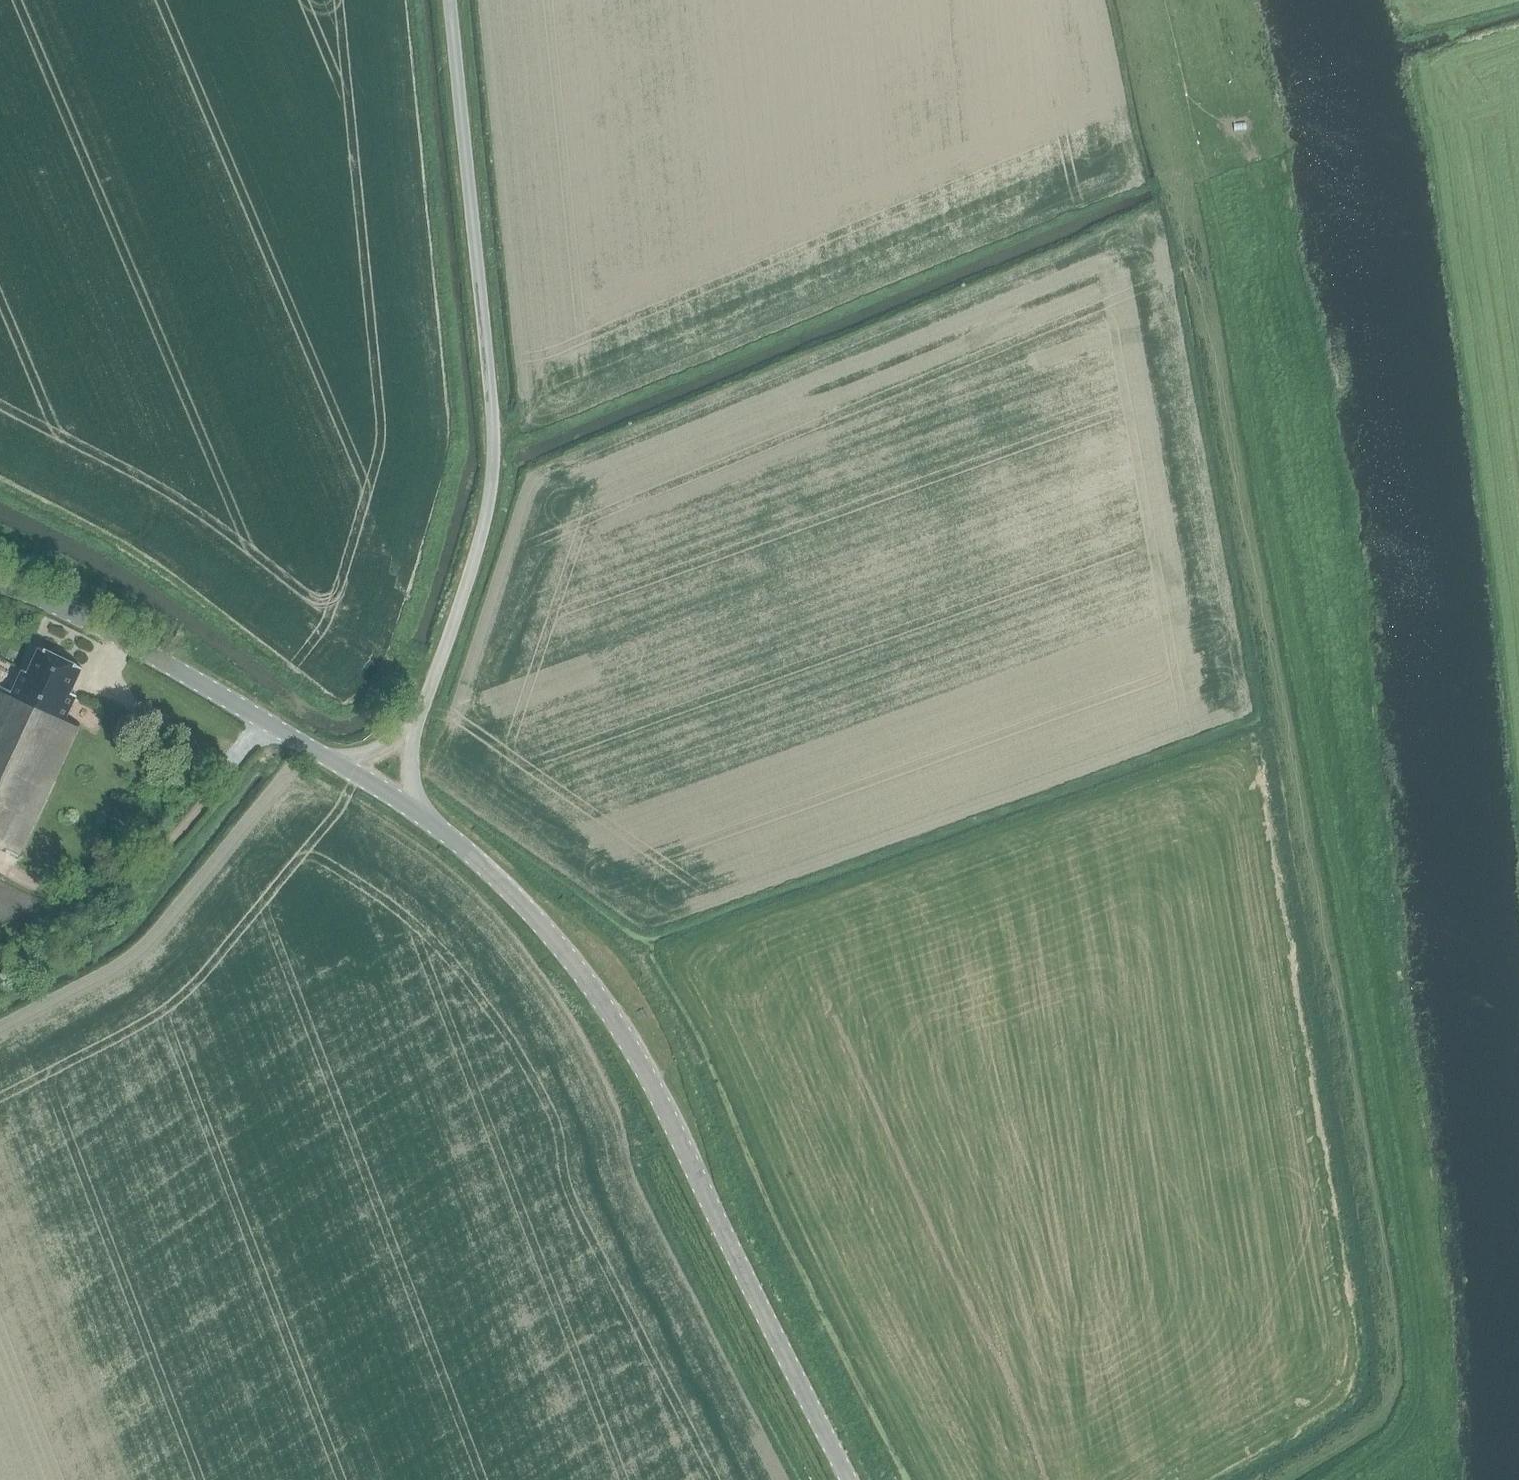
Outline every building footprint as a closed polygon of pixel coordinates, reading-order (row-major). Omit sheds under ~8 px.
[(82,670),(38,649),(27,672),(22,670),(12,691),(0,686),(0,847),(17,855),(80,724),(67,718),(77,697),(71,694),(82,670)]
